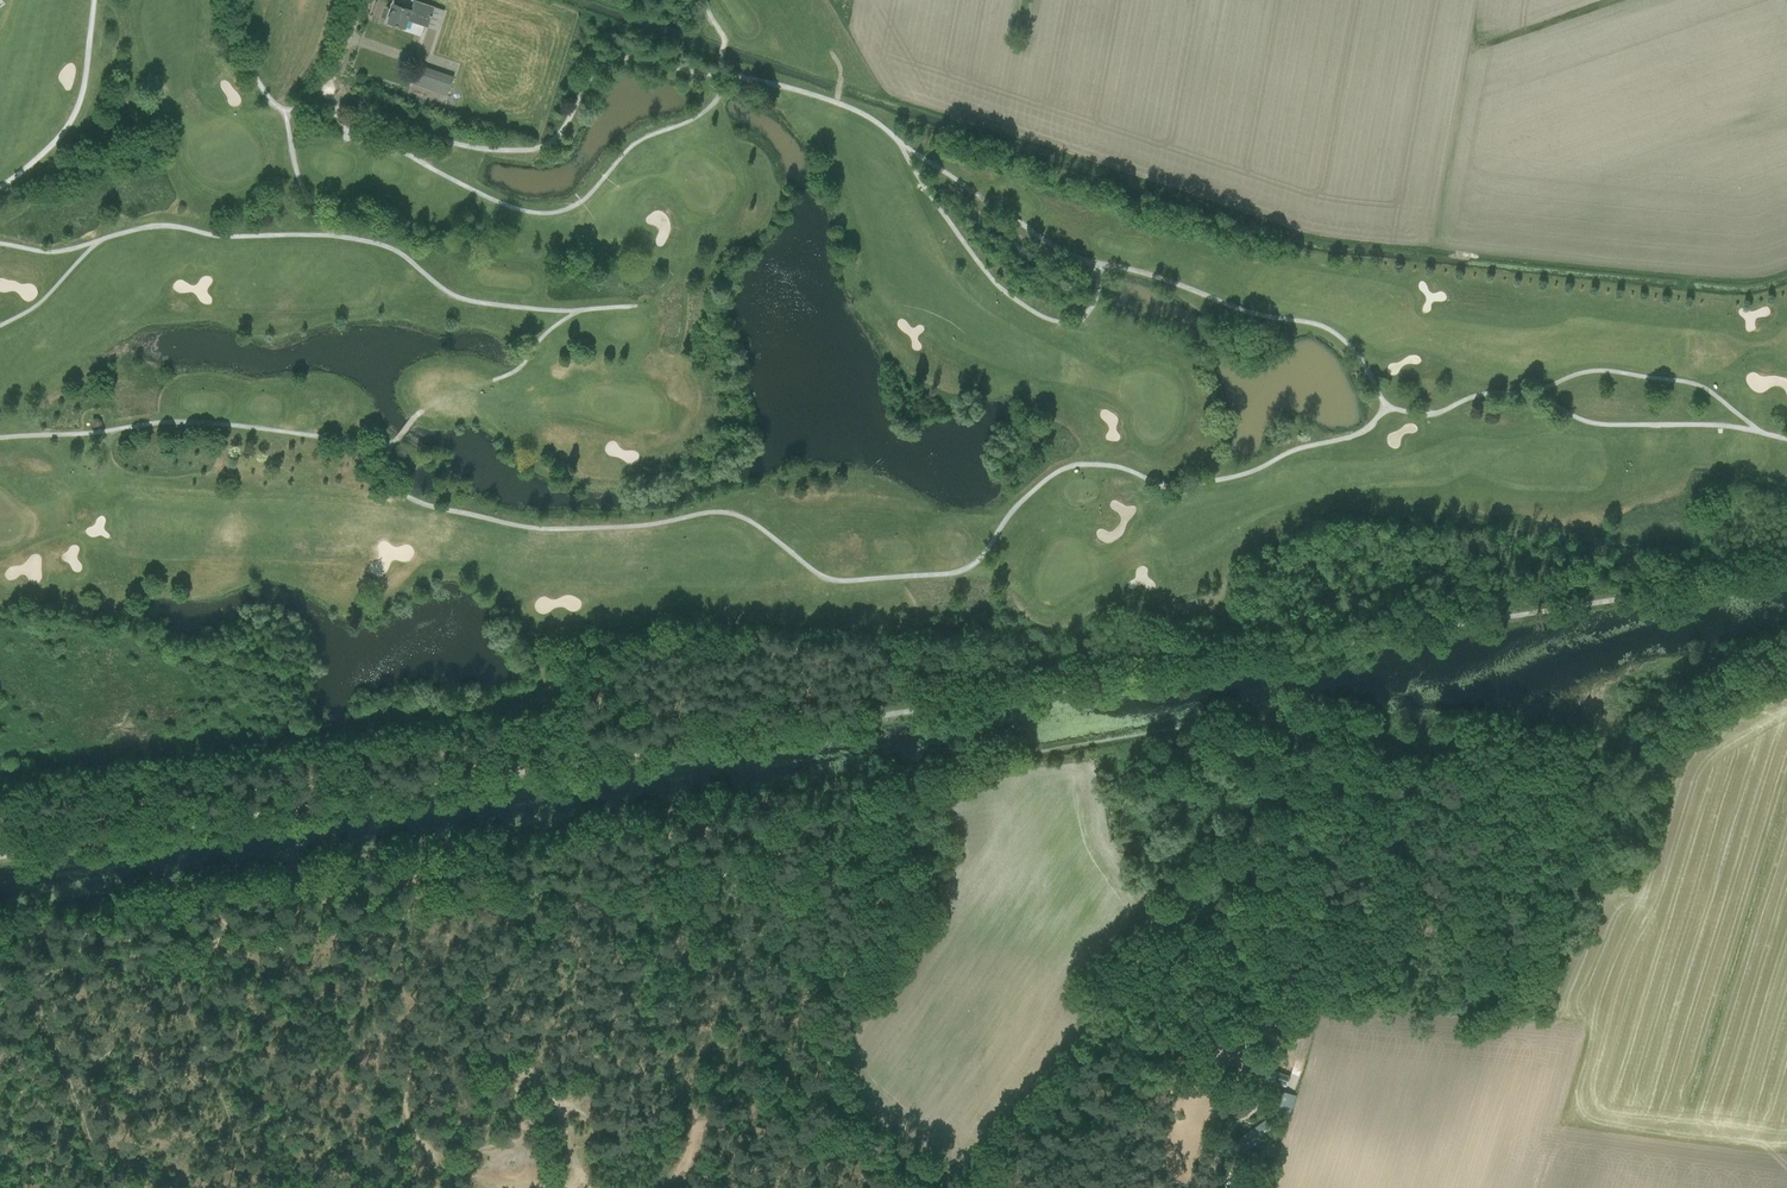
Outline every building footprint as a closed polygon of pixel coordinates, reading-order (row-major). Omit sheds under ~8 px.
[(410,10),(393,4),(387,23),(405,29),(408,21),(438,31),(445,10),(415,0),(414,0),(410,10)] [(419,65),(412,84),(446,96),(453,77),(419,65)] [(1175,623),(1185,626),(1187,620),(1178,617),(1175,623)] [(1264,1078),(1286,1085),(1290,1076),(1267,1068),(1264,1078)] [(1271,1108),(1272,1108),(1270,1115),(1280,1118),(1282,1112),(1287,1113),(1293,1094),(1277,1089),(1271,1108)] [(1266,1120),(1240,1139),(1234,1143),(1241,1153),(1273,1130),(1266,1120)]
